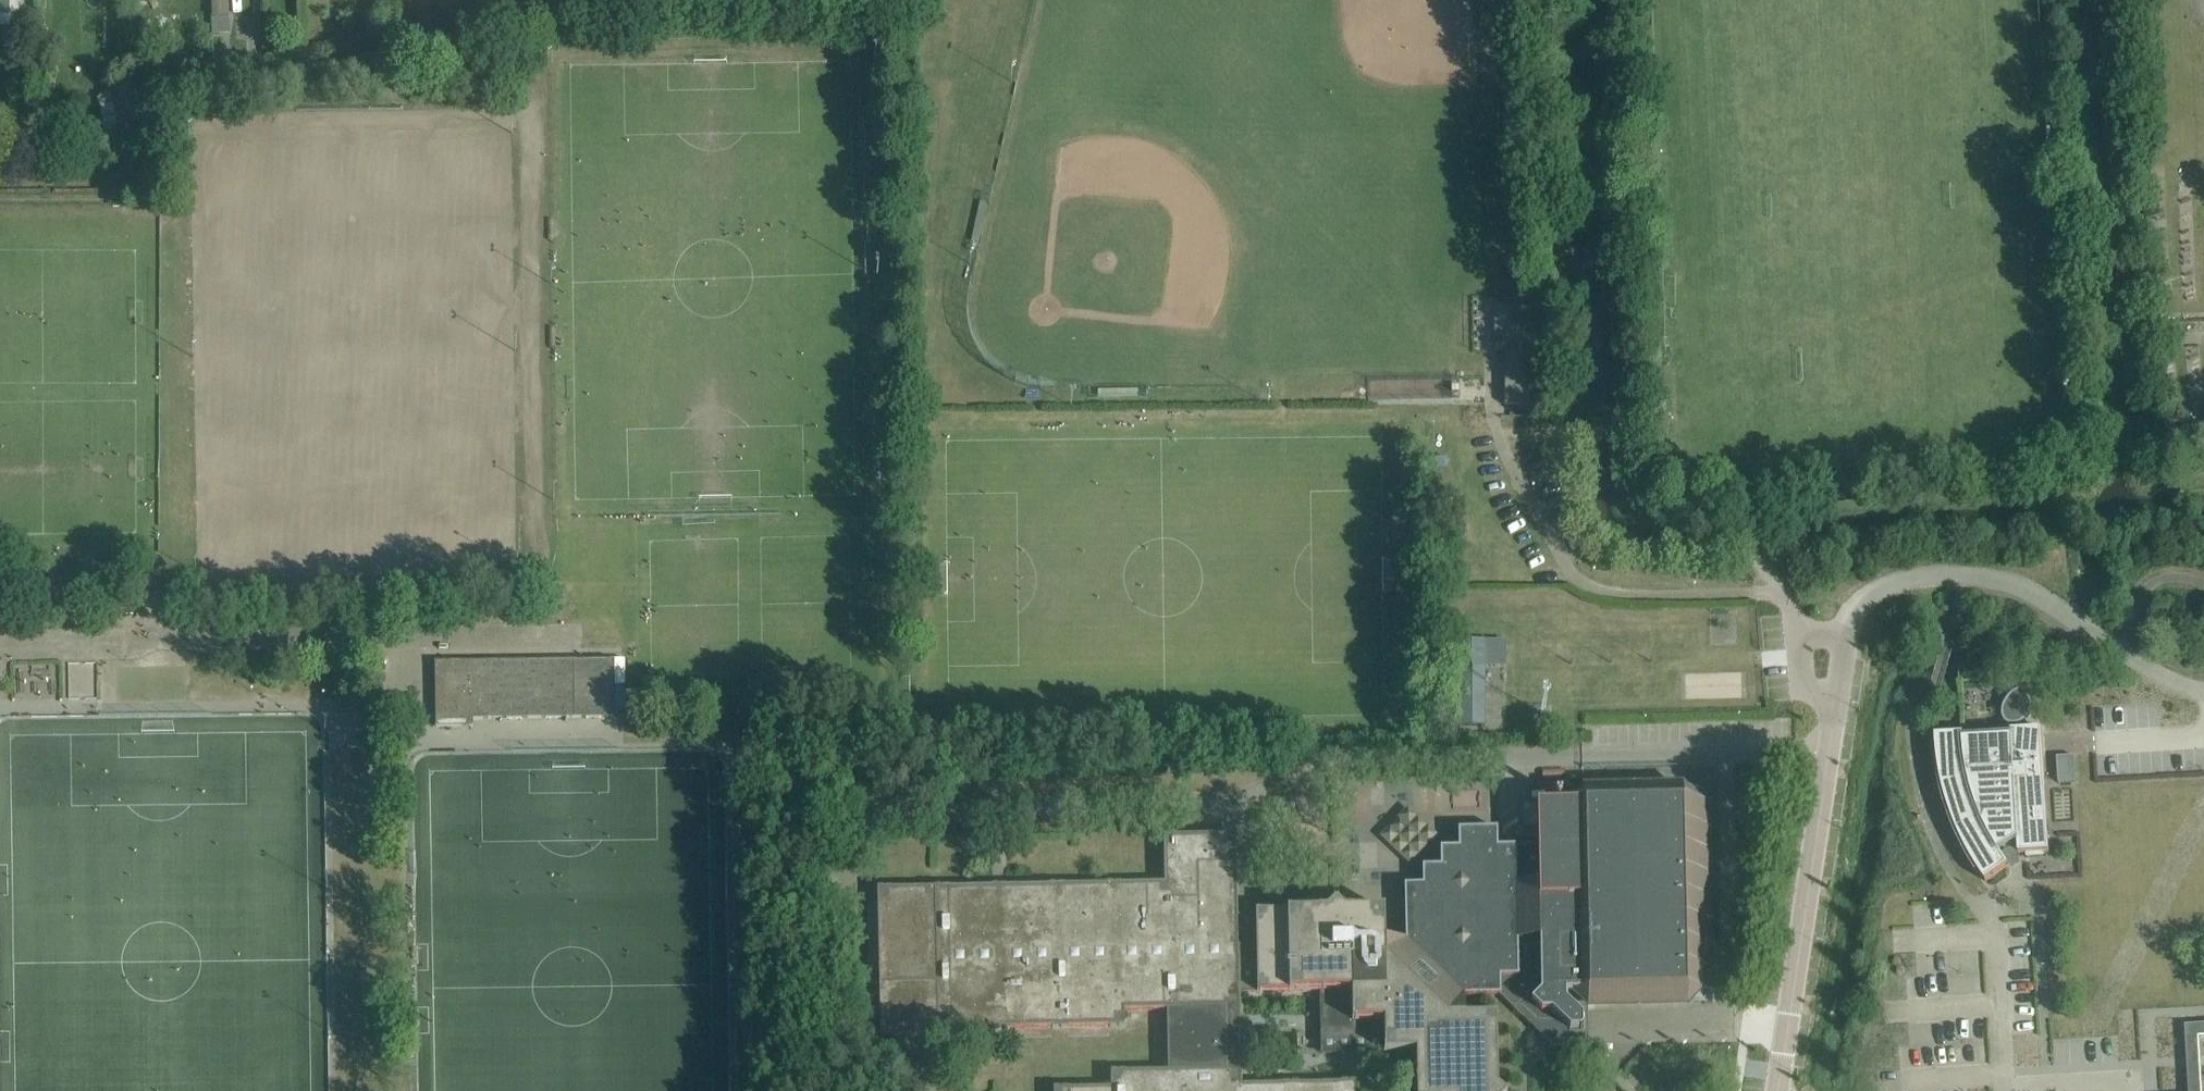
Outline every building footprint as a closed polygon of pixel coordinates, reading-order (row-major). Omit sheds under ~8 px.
[(215,14),(229,14),(228,0),(215,0),(215,14)] [(116,96),(105,97),(105,142),(106,155),(134,153),(131,84),(127,84),(115,84),(116,96)] [(1485,640),(1459,640),(1459,725),(1485,725),(1485,707),(1485,662),(1506,662),(1506,640),(1485,640)] [(615,658),(436,661),(436,683),(436,710),(436,725),(474,725),(474,717),(615,716),(615,658)] [(1964,733),(1936,735),(1937,744),(1937,753),(1939,762),(1940,771),(1942,780),(1944,789),(1946,798),(1949,807),(1952,816),(1955,824),(1959,833),(1962,841),(1967,849),(1971,857),(1976,865),(1981,873),(1986,880),(2009,864),(2000,850),(2004,848),(2006,851),(2005,851),(2005,852),(2015,846),(2015,845),(2014,846),(2014,842),(2018,839),(2019,853),(2027,853),(2027,856),(2045,855),(2045,852),(2050,851),(2049,833),(2044,833),(2043,825),(2041,780),(2045,780),(2042,728),(2013,730),(2013,725),(2015,725),(2017,724),(2020,724),(2022,722),(2024,721),(2026,719),(2028,718),(2029,716),(2030,714),(2031,711),(2032,709),(2032,707),(2032,705),(2032,703),(2032,701),(2031,699),(2031,698),(2030,697),(2029,696),(2031,694),(2032,693),(2031,692),(2029,691),(2027,690),(2025,689),(2023,689),(2021,689),(2019,690),(2017,691),(2016,692),(2014,693),(2013,694),(2011,695),(2009,697),(2008,699),(2006,702),(2005,703),(2005,705),(2004,707),(2003,709),(2003,711),(2003,714),(2004,725),(2004,737),(1965,740),(1964,733)] [(2075,755),(2057,756),(2059,782),(2076,781),(2075,755)] [(1162,837),(1163,881),(1049,883),(934,885),(878,887),(880,985),(880,1000),(881,1033),(937,1031),(937,1036),(938,1043),(953,1042),(953,1039),(953,1035),(953,1031),(995,1030),(1010,1030),(1050,1029),(1125,1027),(1125,1012),(1167,1011),(1167,1040),(1162,1040),(1162,1035),(1034,1038),(1034,1064),(1162,1061),(1162,1056),(1168,1056),(1168,1070),(1111,1071),(1111,1089),(1054,1090),(1357,1090),(1356,1082),(1241,1085),(1238,962),(1256,962),(1257,992),(1320,990),(1321,1021),(1352,1021),(1383,1020),(1384,1053),(1415,1052),(1416,1090),(1503,1090),(1498,1086),(1497,1022),(1497,1015),(1465,1016),(1465,995),(1500,995),(1520,1014),(1532,1002),(1541,1011),(1551,1011),(1551,1012),(1570,1030),(1579,1030),(1581,1031),(1584,1028),(1582,1026),(1582,1017),(1566,1001),(1566,993),(1711,990),(1707,800),(1694,800),(1605,802),(1591,802),(1585,802),(1537,803),(1535,803),(1536,852),(1515,853),(1515,842),(1496,843),(1496,829),(1486,829),(1474,829),(1457,830),(1457,849),(1440,850),(1440,867),(1421,867),(1422,885),(1404,886),(1405,910),(1405,941),(1384,941),(1383,910),(1344,911),(1335,903),(1326,913),(1256,915),(1256,947),(1248,947),(1238,947),(1235,836),(1188,837),(1162,837)] [(2198,1035),(2203,1035),(2203,1024),(2186,1025),(2190,1090),(2201,1090),(2198,1035)]
